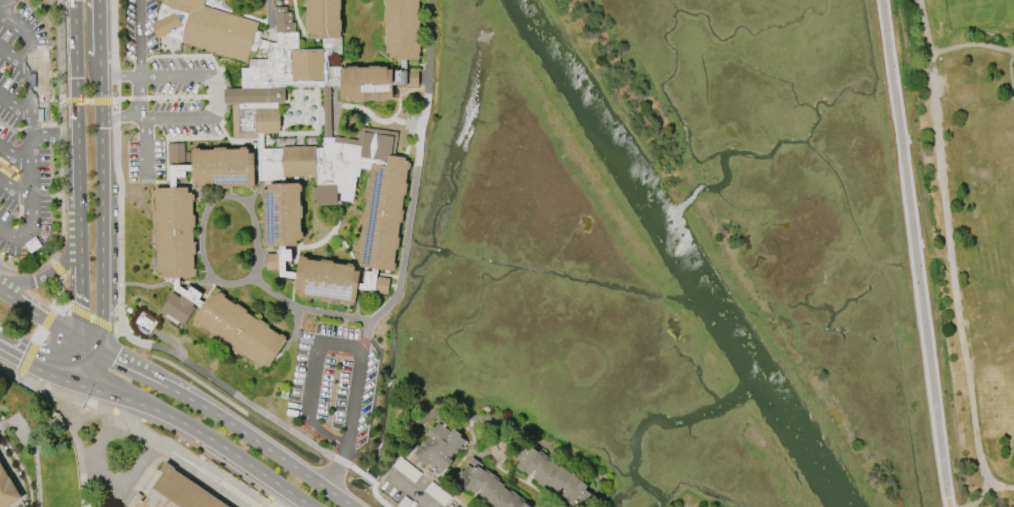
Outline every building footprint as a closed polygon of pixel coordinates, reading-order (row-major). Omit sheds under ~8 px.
[(156,19),(162,0),(205,0),(203,5),(258,22),(255,30),(261,32),(259,39),(271,42),(276,42),(276,33),(275,33),(274,7),(286,6),(287,12),(291,12),(291,22),(295,22),(295,32),(298,32),(298,49),(322,48),(321,38),(310,39),(310,34),(307,34),(307,26),(305,26),(305,16),(307,16),(306,4),(304,4),(304,0),(340,0),(340,9),(339,9),(339,20),(341,20),(341,31),(339,31),(339,36),(341,36),(341,54),(328,55),(328,66),(341,66),(341,68),(346,67),(346,66),(357,66),(357,67),(368,67),(368,65),(379,65),(379,67),(386,67),(386,69),(391,69),(392,81),(394,81),(394,70),(399,70),(399,60),(398,60),(398,58),(388,58),(388,53),(386,53),(385,45),(384,45),(384,34),(385,34),(385,33),(384,33),(384,26),(385,26),(385,23),(384,23),(383,12),(385,12),(385,4),(383,4),(383,0),(418,0),(418,8),(417,8),(417,19),(419,19),(419,30),(418,30),(418,41),(419,41),(420,52),(418,52),(418,59),(406,59),(406,70),(417,70),(418,85),(406,85),(392,85),(392,99),(385,99),(385,101),(374,101),(374,100),(363,100),(363,101),(352,101),(352,100),(345,100),(345,98),(340,98),(339,86),(329,87),(331,137),(334,137),(335,136),(357,140),(360,126),(398,132),(394,156),(405,157),(404,160),(408,160),(408,162),(410,163),(409,169),(407,169),(405,183),(407,183),(405,195),(403,194),(401,210),(403,210),(401,222),(399,222),(397,237),(399,237),(397,249),(395,249),(393,263),(395,263),(394,269),(392,269),(391,271),(377,269),(376,276),(389,278),(387,294),(374,292),(374,291),(357,289),(354,303),(352,303),(352,305),(346,304),(346,302),(332,300),(332,302),(320,300),(320,298),(306,296),(306,298),(299,297),(300,295),(297,295),(298,291),(293,290),(295,279),(279,276),(279,269),(266,270),(266,253),(275,253),(275,250),(279,250),(279,246),(263,246),(263,244),(261,244),(261,238),(263,238),(263,224),(261,224),(261,211),(263,211),(263,198),(260,198),(260,192),(262,192),(262,189),(266,189),(266,183),(278,183),(278,180),(257,180),(257,170),(254,170),(254,185),(252,185),(252,187),(245,187),(245,186),(231,186),(231,188),(219,188),(219,186),(209,186),(209,188),(200,188),(200,187),(197,187),(197,184),(192,184),(191,171),(185,171),(185,179),(175,179),(175,187),(187,187),(187,192),(191,192),(191,194),(194,194),(194,201),(192,201),(192,215),(194,215),(194,227),(193,227),(193,242),(195,242),(195,254),(193,255),(193,268),(195,268),(195,275),(193,275),(193,277),(179,277),(179,286),(187,291),(190,286),(202,294),(198,299),(203,302),(210,292),(214,295),(216,292),(218,293),(219,291),(225,295),(224,297),(235,305),(236,303),(247,310),(245,312),(258,320),(259,318),(269,325),(268,327),(279,335),(280,333),(286,337),(284,339),(286,340),(268,367),(263,364),(261,367),(259,366),(258,368),(253,364),(254,362),(243,354),(241,356),(231,349),(233,347),(220,339),(219,340),(209,334),(210,332),(199,324),(197,326),(191,322),(193,320),(191,319),(200,307),(193,303),(192,306),(194,308),(183,325),(160,309),(171,292),(179,297),(180,294),(173,289),(173,277),(161,277),(161,272),(156,272),(156,270),(155,270),(154,264),(156,264),(156,250),(154,250),(153,238),(155,238),(155,223),(153,223),(153,210),(155,210),(155,197),(152,197),(152,190),(155,190),(155,188),(169,187),(169,165),(168,165),(167,143),(184,143),(184,152),(191,152),(191,150),(193,150),(193,148),(199,148),(199,150),(213,149),(213,147),(225,147),(225,149),(239,149),(239,147),(246,147),(246,149),(248,149),(248,153),(253,153),(254,165),(257,165),(256,140),(254,140),(254,138),(232,138),(231,103),(224,104),(224,89),(241,88),(240,68),(249,68),(248,59),(266,59),(266,50),(256,47),(255,52),(250,50),(246,62),(166,37),(165,35),(158,39),(149,25),(157,20),(156,19)] [(437,422),(450,431),(452,428),(461,435),(460,436),(464,440),(460,445),(463,447),(461,450),(459,448),(458,450),(455,455),(453,453),(449,457),(453,460),(446,469),(444,467),(440,472),(433,467),(431,469),(428,467),(430,465),(427,462),(425,465),(417,459),(419,457),(413,453),(417,448),(415,446),(416,444),(418,445),(422,440),(425,441),(428,436),(425,434),(432,425),(433,427),(437,422)] [(591,493),(582,505),(576,501),(572,506),(566,501),(567,500),(562,496),(566,491),(561,488),(557,494),(545,485),(543,487),(536,482),(537,481),(532,477),(536,472),(532,469),(528,475),(524,472),(523,473),(515,467),(518,462),(512,458),(522,445),(528,449),(530,446),(542,455),(543,453),(548,456),(547,458),(558,466),(559,465),(571,474),(572,473),(576,476),(575,477),(587,485),(585,489),(591,493)] [(517,498),(530,506),(487,506),(488,506),(482,501),(483,499),(478,496),(482,490),(478,487),(474,493),(468,489),(467,491),(452,480),(460,469),(461,471),(463,468),(471,457),(482,464),(479,468),(487,474),(488,472),(492,475),(491,476),(503,485),(502,486),(514,495),(515,493),(519,496),(517,498)] [(158,469),(162,472),(142,500),(138,498),(132,506),(231,506),(174,468),(175,466),(165,459),(158,469)] [(21,496),(9,474),(8,475),(0,461),(0,506),(3,506),(21,496)]
